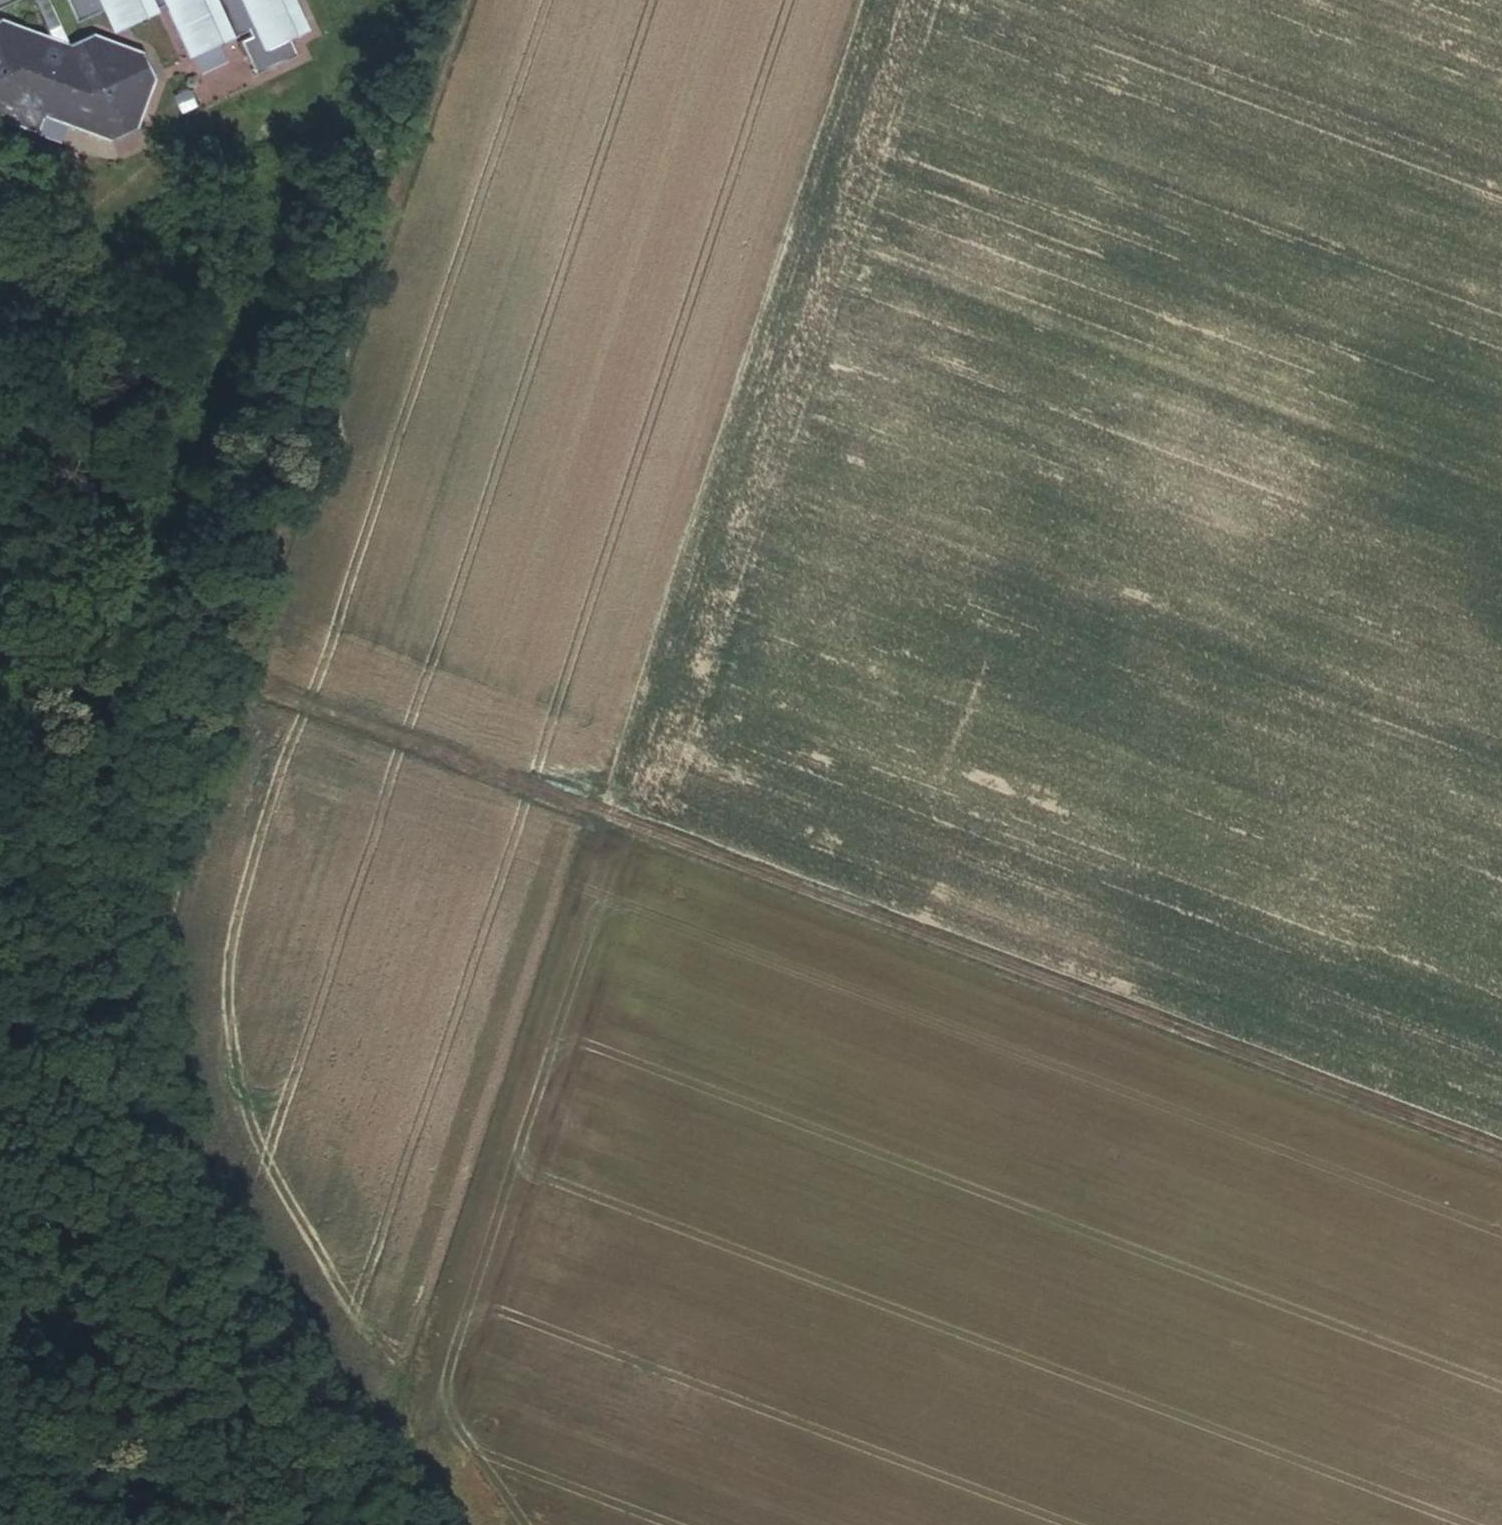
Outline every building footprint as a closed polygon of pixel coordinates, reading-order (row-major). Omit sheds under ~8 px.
[(39,0),(58,41),(7,21),(0,25),(0,118),(43,133),(48,117),(116,142),(142,129),(160,81),(148,55),(99,36),(74,46),(52,0),(39,0)] [(39,0),(0,0),(0,17),(39,0)] [(82,22),(117,6),(115,3),(121,1),(132,26),(163,12),(161,9),(176,3),(178,8),(172,11),(194,58),(254,31),(257,36),(246,41),(261,75),(304,56),(296,39),(313,31),(299,0),(72,0),(82,22)]
